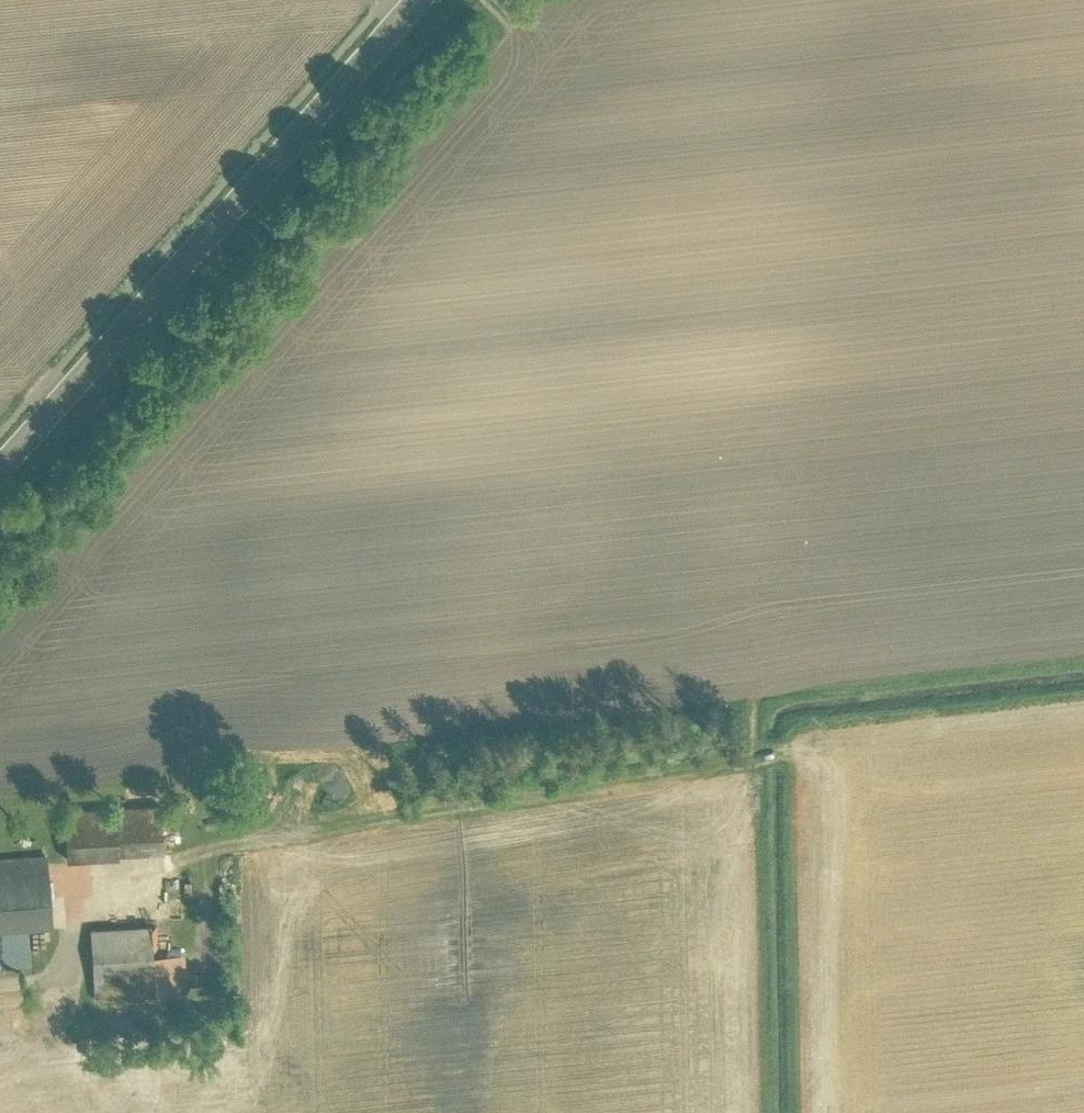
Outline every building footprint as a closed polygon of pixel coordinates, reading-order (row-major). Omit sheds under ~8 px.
[(68,808),(72,856),(167,849),(164,801),(68,808)] [(57,926),(51,869),(0,875),(0,932),(57,926)] [(156,920),(91,924),(96,991),(186,985),(184,951),(158,953),(156,920)]
